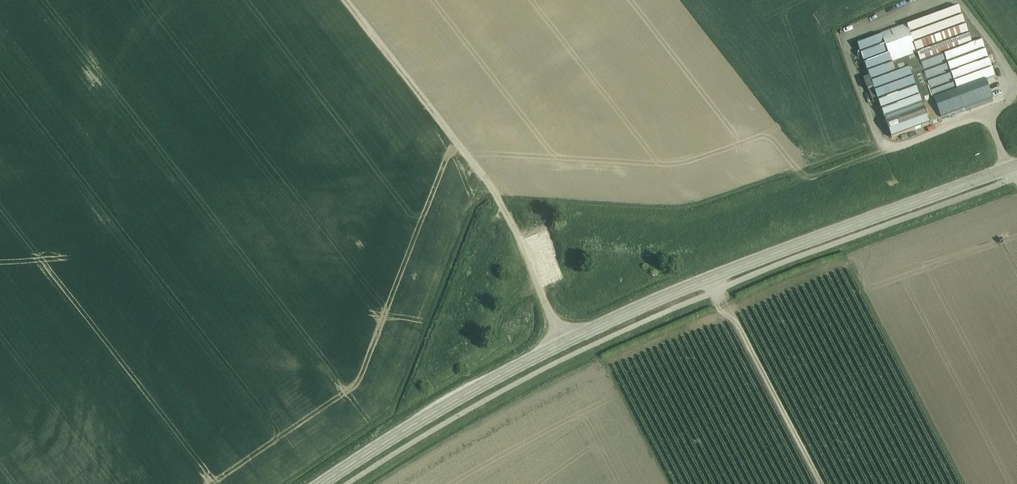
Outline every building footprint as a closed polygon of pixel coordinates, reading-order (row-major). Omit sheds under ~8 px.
[(995,79),(988,58),(992,57),(989,47),(984,49),(981,41),(967,20),(964,22),(958,7),(945,12),(928,18),(857,44),(869,78),(864,80),(873,103),(878,102),(891,138),(993,101),(986,83),(995,79)]
